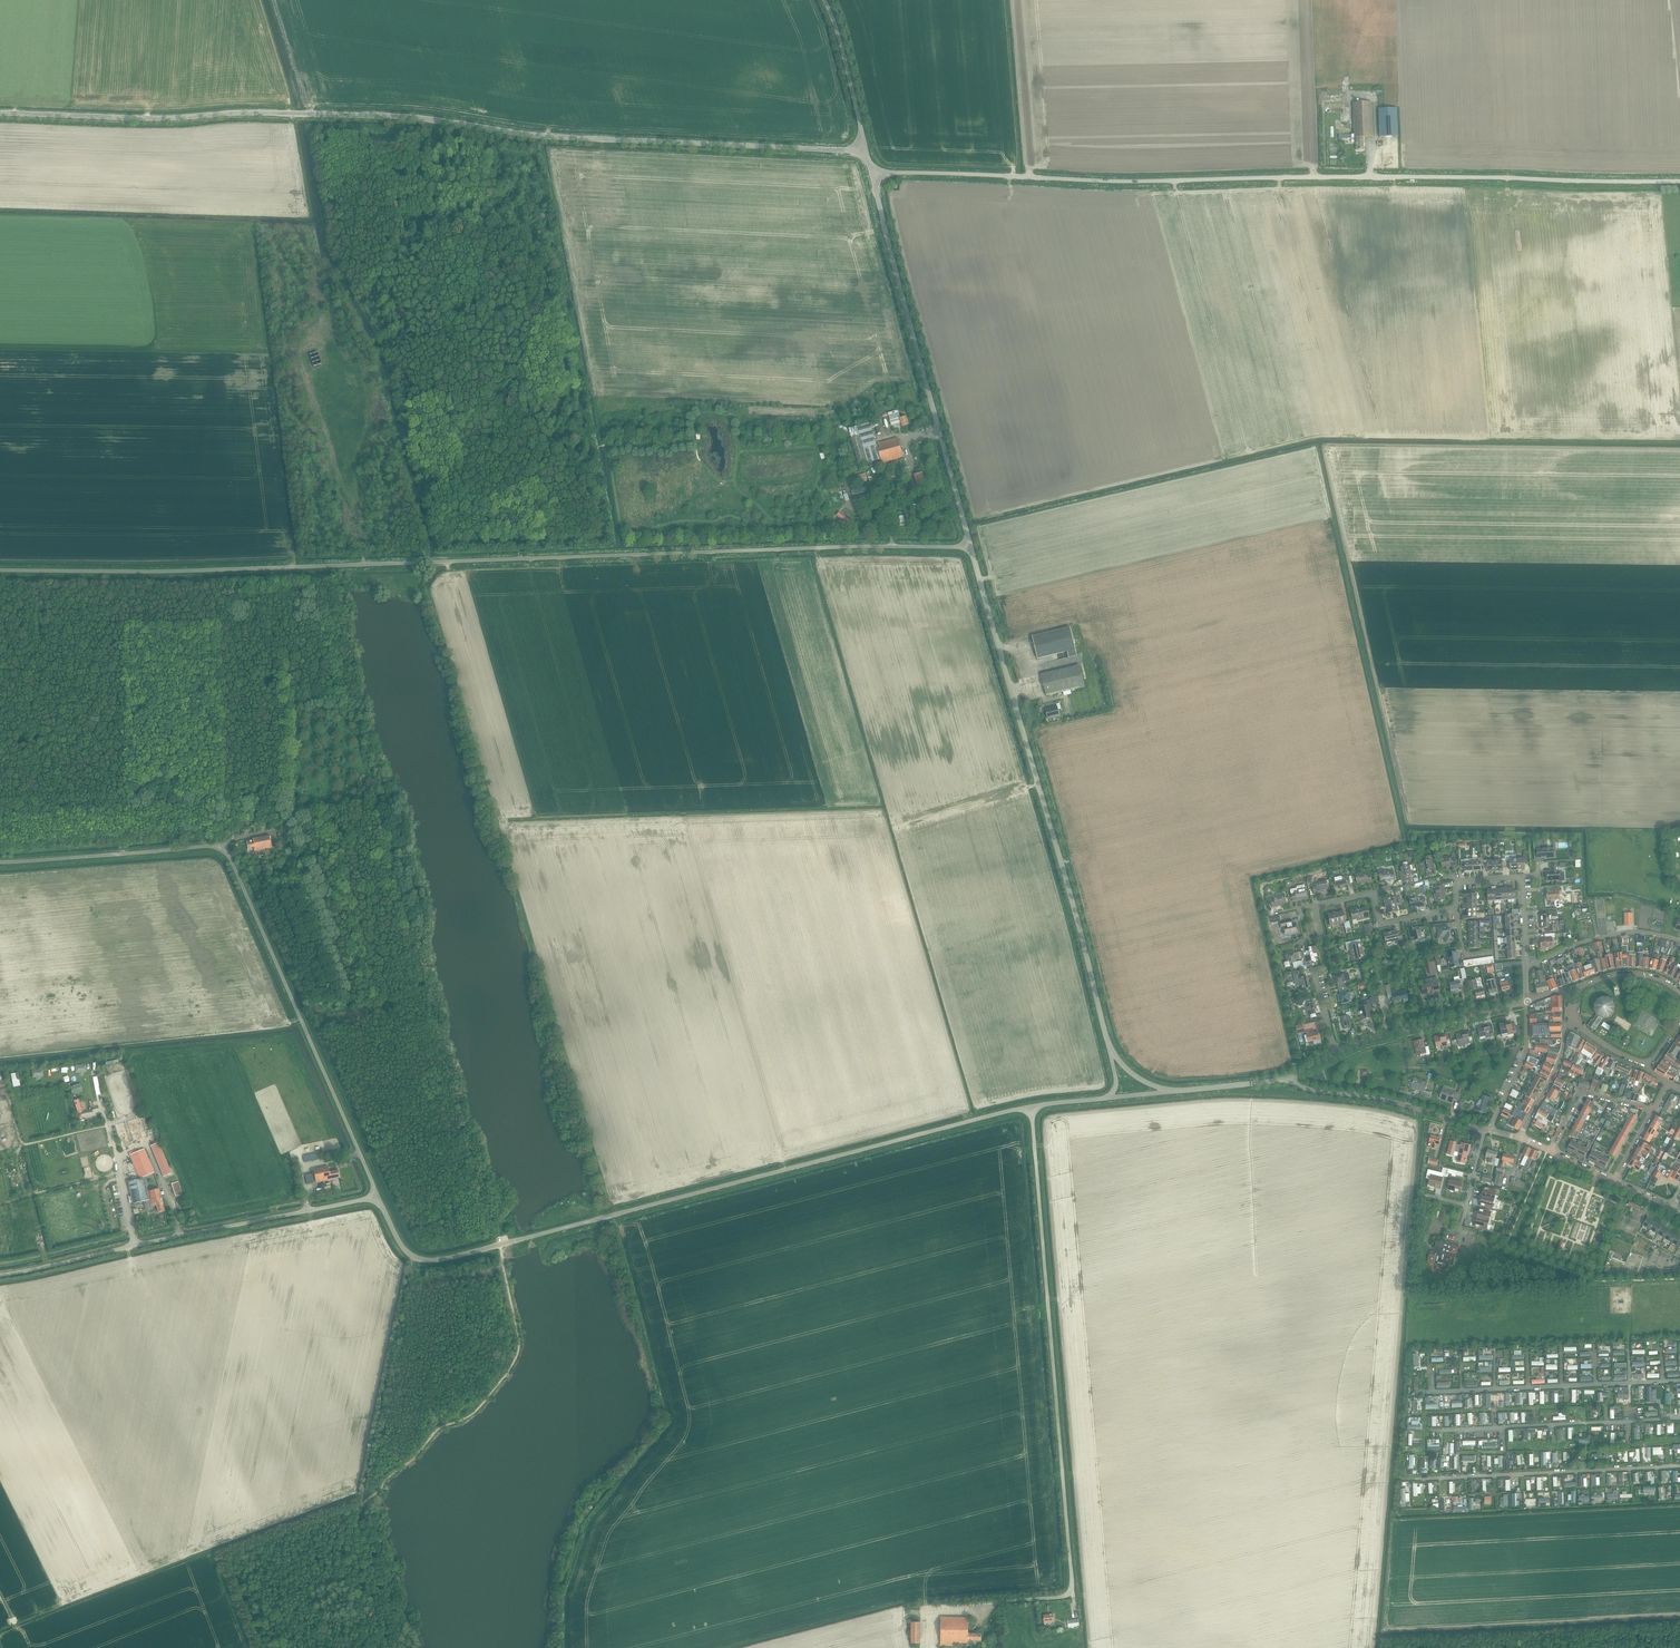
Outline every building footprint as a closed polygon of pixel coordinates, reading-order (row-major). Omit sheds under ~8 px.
[(1352,135),(1339,135),(1339,139),(1352,138),(1357,138),(1358,150),(1364,150),(1364,138),(1373,138),(1372,102),(1353,103),(1354,134),(1352,135)] [(1378,109),(1379,137),(1398,136),(1396,108),(1378,109)] [(317,352),(309,355),(313,367),(321,364),(317,352)] [(898,410),(887,413),(891,426),(901,423),(902,427),(908,425),(906,417),(900,418),(898,410)] [(869,423),(848,429),(851,439),(861,472),(870,470),(869,467),(881,463),(903,457),(897,438),(876,444),(875,444),(871,428),(876,427),(878,435),(881,434),(877,421),(874,422),(875,424),(870,425),(869,423)] [(914,475),(917,486),(924,484),(922,477),(924,477),(922,472),(914,475)] [(868,481),(866,473),(858,475),(860,483),(868,481)] [(867,488),(851,491),(853,496),(868,492),(867,488)] [(840,511),(836,516),(848,526),(852,521),(840,511)] [(1032,636),(1032,637),(1037,658),(1067,651),(1068,657),(1077,655),(1070,627),(1032,636)] [(1041,674),(1046,696),(1084,687),(1079,665),(1041,674)] [(1045,709),(1048,719),(1059,716),(1058,709),(1061,709),(1060,703),(1056,704),(1057,706),(1045,709)] [(278,833),(279,841),(288,840),(286,832),(278,833)] [(254,849),(255,851),(272,847),(269,835),(252,839),(253,840),(247,841),(249,850),(254,849)] [(1553,848),(1545,849),(1545,848),(1536,849),(1537,858),(1548,857),(1548,858),(1554,858),(1553,848)] [(1483,866),(1483,857),(1482,857),(1482,854),(1479,854),(1479,859),(1472,859),(1472,871),(1480,870),(1480,866),(1483,866)] [(1516,859),(1517,870),(1524,869),(1524,863),(1528,862),(1527,854),(1524,854),(1523,854),(1523,858),(1516,859)] [(1435,867),(1433,867),(1431,860),(1433,860),(1432,855),(1425,856),(1426,861),(1422,862),(1424,869),(1426,869),(1428,876),(1436,874),(1435,867)] [(1517,870),(1516,859),(1509,859),(1509,855),(1505,855),(1505,859),(1505,864),(1509,864),(1510,870),(1517,870)] [(1455,857),(1448,858),(1447,857),(1440,858),(1442,867),(1449,865),(1449,867),(1457,865),(1455,857)] [(1495,871),(1494,861),(1487,862),(1487,860),(1485,860),(1484,857),(1483,857),(1483,866),(1483,870),(1487,870),(1487,872),(1495,871)] [(1465,871),(1472,871),(1472,859),(1461,860),(1461,867),(1464,867),(1465,871)] [(1506,868),(1505,864),(1505,859),(1501,859),(1501,861),(1494,861),(1495,871),(1502,871),(1502,869),(1506,868)] [(1409,865),(1401,867),(1403,874),(1401,874),(1403,882),(1411,880),(1411,877),(1410,873),(1411,873),(1409,865)] [(1558,872),(1558,871),(1558,865),(1550,866),(1550,871),(1546,872),(1547,880),(1558,880),(1558,882),(1564,881),(1564,872),(1558,872)] [(1393,870),(1386,872),(1386,870),(1378,872),(1380,880),(1387,879),(1387,880),(1395,879),(1393,870)] [(1370,873),(1363,874),(1363,873),(1355,874),(1357,883),(1364,881),(1365,883),(1372,881),(1370,873)] [(1348,875),(1341,877),(1341,875),(1333,877),(1335,886),(1343,884),(1343,886),(1350,884),(1348,875)] [(1312,885),(1314,894),(1321,892),(1321,890),(1328,888),(1326,880),(1318,881),(1319,883),(1312,885)] [(1290,889),(1293,901),(1300,899),(1300,897),(1307,896),(1304,884),(1296,886),(1297,888),(1290,889)] [(1434,894),(1436,902),(1445,900),(1443,893),(1445,892),(1443,885),(1434,887),(1436,894),(1434,894)] [(1509,886),(1507,886),(1507,899),(1508,902),(1515,902),(1514,899),(1518,899),(1517,891),(1517,890),(1514,890),(1514,888),(1509,888),(1509,886)] [(1561,904),(1559,903),(1559,900),(1558,894),(1561,894),(1561,888),(1552,889),(1552,893),(1547,893),(1547,900),(1550,900),(1551,902),(1554,901),(1554,905),(1557,908),(1561,908),(1561,907),(1564,906),(1562,904),(1561,904)] [(1270,898),(1272,907),(1279,905),(1279,904),(1286,902),(1284,893),(1277,895),(1277,897),(1270,898)] [(1389,913),(1398,911),(1396,904),(1399,904),(1397,896),(1384,899),(1386,909),(1388,909),(1389,913)] [(1424,897),(1417,898),(1416,897),(1409,898),(1411,907),(1418,905),(1418,907),(1426,905),(1424,897)] [(1357,920),(1369,918),(1367,907),(1357,909),(1357,907),(1350,909),(1352,919),(1357,918),(1357,920)] [(1540,922),(1551,921),(1551,917),(1556,916),(1556,910),(1545,911),(1545,913),(1545,915),(1540,915),(1540,922)] [(1349,921),(1345,922),(1343,912),(1334,914),(1333,913),(1328,914),(1329,920),(1330,920),(1332,926),(1344,923),(1346,933),(1352,932),(1349,921)] [(1633,925),(1633,913),(1624,913),(1625,926),(1633,925)] [(1296,923),(1292,924),(1291,920),(1279,923),(1280,927),(1283,927),(1284,933),(1289,932),(1289,935),(1298,933),(1296,923)] [(1551,921),(1540,922),(1540,928),(1546,928),(1546,931),(1557,931),(1557,925),(1552,925),(1551,921)] [(1366,934),(1367,934),(1372,933),(1373,933),(1371,924),(1364,926),(1366,934)] [(1450,928),(1447,929),(1447,926),(1440,928),(1440,929),(1437,929),(1439,938),(1445,937),(1446,941),(1449,941),(1449,942),(1455,941),(1454,931),(1451,932),(1450,928)] [(1418,938),(1425,937),(1423,927),(1418,928),(1419,928),(1413,930),(1412,927),(1408,928),(1411,942),(1418,940),(1418,938)] [(1401,932),(1397,933),(1396,930),(1383,933),(1385,942),(1398,940),(1398,941),(1403,940),(1401,932)] [(1504,933),(1498,934),(1500,945),(1507,944),(1506,940),(1505,940),(1504,933)] [(1540,938),(1541,949),(1546,949),(1546,948),(1552,947),(1551,938),(1555,937),(1554,933),(1544,934),(1544,936),(1545,938),(1540,938)] [(1354,961),(1364,958),(1360,939),(1345,943),(1347,950),(1351,949),(1354,961)] [(1601,941),(1594,943),(1596,948),(1597,952),(1599,958),(1602,971),(1607,969),(1605,958),(1603,959),(1601,953),(1604,952),(1603,949),(1601,941)] [(1300,952),(1302,958),(1305,958),(1306,963),(1314,961),(1313,957),(1317,956),(1316,953),(1318,953),(1316,946),(1308,948),(1309,950),(1306,951),(1307,955),(1305,955),(1304,951),(1300,952)] [(1302,958),(1300,952),(1294,953),(1293,951),(1287,952),(1287,955),(1285,955),(1286,962),(1284,963),(1285,967),(1290,966),(1289,964),(1291,963),(1292,968),(1299,967),(1299,970),(1304,969),(1303,965),(1302,960),(1296,962),(1295,960),(1302,958)] [(1449,968),(1459,966),(1456,951),(1447,953),(1448,962),(1448,963),(1449,968)] [(1515,951),(1507,951),(1508,959),(1515,958),(1515,951)] [(1622,952),(1614,953),(1615,957),(1616,968),(1624,967),(1628,967),(1627,958),(1622,959),(1622,958),(1622,956),(1622,952)] [(1606,960),(1608,969),(1615,968),(1613,959),(1614,959),(1613,954),(1606,956),(1606,960)] [(1649,968),(1656,970),(1660,955),(1655,954),(1654,959),(1652,959),(1649,968)] [(1657,970),(1663,972),(1667,959),(1668,956),(1663,955),(1661,962),(1660,961),(1657,970)] [(1643,957),(1642,967),(1648,968),(1650,958),(1643,957)] [(1668,974),(1672,964),(1675,958),(1671,957),(1669,962),(1667,961),(1663,972),(1668,974)] [(1599,958),(1592,960),(1594,964),(1593,964),(1594,966),(1596,973),(1602,971),(1599,958)] [(1426,962),(1429,974),(1436,973),(1433,961),(1426,962)] [(1581,962),(1576,964),(1579,973),(1580,979),(1585,977),(1584,973),(1583,967),(1581,962)] [(1593,964),(1583,967),(1584,972),(1585,977),(1596,973),(1594,966),(1593,964)] [(1678,968),(1679,965),(1678,964),(1677,966),(1672,964),(1668,974),(1674,977),(1678,968)] [(1440,965),(1437,966),(1439,974),(1442,973),(1449,972),(1448,967),(1441,969),(1440,965)] [(1573,965),(1568,967),(1573,982),(1580,979),(1579,973),(1577,974),(1574,965),(1573,965)] [(1563,978),(1566,985),(1573,982),(1569,972),(1565,973),(1563,969),(1560,970),(1563,978)] [(1307,976),(1304,977),(1302,970),(1292,972),(1296,986),(1301,985),(1302,989),(1309,987),(1307,976)] [(1548,990),(1546,981),(1542,970),(1537,972),(1538,979),(1539,979),(1541,984),(1536,986),(1537,993),(1548,990)] [(1338,989),(1345,987),(1344,981),(1350,980),(1348,972),(1342,974),(1342,972),(1335,974),(1336,976),(1333,976),(1335,983),(1337,983),(1338,989)] [(1505,978),(1499,979),(1500,983),(1502,991),(1509,989),(1508,985),(1511,985),(1508,972),(1503,973),(1505,978)] [(1547,981),(1551,990),(1558,988),(1553,975),(1549,976),(1550,980),(1547,981)] [(1449,983),(1451,991),(1458,989),(1458,988),(1461,987),(1459,981),(1460,981),(1459,976),(1453,978),(1454,982),(1449,983)] [(1429,996),(1436,994),(1435,991),(1439,990),(1436,977),(1425,980),(1426,984),(1421,986),(1423,994),(1429,993),(1429,996)] [(1561,986),(1566,985),(1563,978),(1556,981),(1559,987),(1561,986)] [(1483,988),(1478,989),(1475,980),(1467,982),(1470,991),(1474,990),(1476,997),(1485,995),(1483,988)] [(1489,993),(1489,994),(1497,992),(1494,980),(1486,981),(1488,988),(1486,988),(1487,994),(1489,993)] [(1396,989),(1391,990),(1389,985),(1386,986),(1388,995),(1391,994),(1393,1002),(1403,999),(1403,1002),(1409,1001),(1406,990),(1397,993),(1396,989)] [(1345,987),(1338,989),(1340,994),(1337,995),(1339,1002),(1341,1001),(1342,1003),(1349,1002),(1348,1000),(1350,999),(1349,992),(1347,993),(1345,987)] [(1551,1010),(1546,1010),(1546,1013),(1551,1013),(1552,1013),(1555,1013),(1555,1012),(1561,1012),(1562,1012),(1561,996),(1555,996),(1552,997),(1551,997),(1552,1001),(1550,1001),(1550,1004),(1551,1010)] [(1603,1018),(1607,1018),(1612,1016),(1615,1011),(1615,1005),(1613,1000),(1608,997),(1603,997),(1597,999),(1594,1004),(1594,1010),(1597,1015),(1595,1018),(1593,1020),(1592,1019),(1588,1025),(1591,1027),(1591,1028),(1592,1028),(1595,1030),(1603,1018)] [(1313,1002),(1310,1003),(1309,999),(1302,1001),(1303,1005),(1305,1004),(1306,1009),(1305,1009),(1307,1015),(1315,1013),(1313,1002)] [(1358,1007),(1361,1020),(1370,1018),(1368,1008),(1371,1007),(1370,1000),(1364,1001),(1365,1006),(1358,1007)] [(1341,1018),(1344,1029),(1352,1027),(1350,1019),(1352,1018),(1351,1011),(1346,1013),(1347,1016),(1341,1018)] [(1546,1013),(1545,1013),(1545,1016),(1550,1016),(1550,1019),(1550,1022),(1550,1023),(1561,1022),(1561,1013),(1555,1013),(1552,1013),(1551,1013),(1546,1013)] [(1508,1022),(1499,1024),(1502,1037),(1508,1036),(1508,1038),(1514,1037),(1513,1033),(1517,1033),(1516,1032),(1515,1027),(1514,1023),(1508,1025),(1508,1022)] [(1531,1031),(1562,1031),(1561,1023),(1531,1024),(1531,1031)] [(1295,1025),(1297,1034),(1305,1032),(1303,1024),(1295,1025)] [(1492,1026),(1486,1028),(1485,1025),(1477,1027),(1480,1037),(1485,1035),(1486,1037),(1494,1036),(1492,1026)] [(1307,1034),(1304,1035),(1306,1042),(1309,1041),(1309,1042),(1313,1041),(1313,1042),(1314,1044),(1321,1043),(1320,1040),(1318,1032),(1314,1033),(1313,1030),(1306,1031),(1307,1034)] [(1471,1033),(1465,1035),(1465,1032),(1456,1034),(1459,1046),(1473,1043),(1471,1033)] [(1568,1037),(1565,1052),(1567,1053),(1570,1047),(1575,1050),(1576,1048),(1581,1038),(1571,1033),(1568,1037)] [(1442,1035),(1434,1037),(1436,1047),(1442,1045),(1442,1048),(1451,1046),(1449,1036),(1442,1037),(1442,1035)] [(1576,1056),(1575,1058),(1578,1059),(1579,1058),(1581,1053),(1587,1042),(1581,1038),(1576,1048),(1580,1051),(1579,1052),(1578,1052),(1576,1056)] [(1423,1040),(1414,1042),(1415,1047),(1417,1055),(1420,1054),(1420,1056),(1426,1055),(1430,1054),(1428,1046),(1425,1047),(1423,1040)] [(1667,1053),(1675,1058),(1679,1049),(1679,1044),(1676,1041),(1667,1053)] [(1574,1064),(1571,1070),(1580,1074),(1582,1075),(1584,1069),(1586,1062),(1587,1060),(1588,1058),(1591,1059),(1597,1049),(1587,1042),(1581,1053),(1579,1058),(1578,1059),(1576,1064),(1576,1065),(1574,1064)] [(1535,1051),(1536,1051),(1543,1053),(1554,1055),(1558,1056),(1560,1050),(1554,1049),(1550,1048),(1550,1046),(1547,1046),(1536,1045),(1535,1051)] [(1588,1058),(1587,1060),(1589,1062),(1590,1061),(1592,1062),(1593,1061),(1595,1059),(1596,1059),(1599,1055),(1600,1056),(1602,1053),(1597,1049),(1591,1059),(1588,1058)] [(1554,1056),(1554,1055),(1543,1053),(1542,1055),(1547,1056),(1547,1055),(1548,1056),(1546,1062),(1555,1064),(1556,1063),(1558,1057),(1554,1056)] [(1596,1059),(1593,1063),(1598,1066),(1605,1055),(1602,1053),(1600,1056),(1599,1055),(1596,1059)] [(1664,1058),(1673,1065),(1678,1068),(1679,1065),(1679,1061),(1675,1058),(1667,1053),(1664,1058)] [(1598,1066),(1598,1068),(1602,1070),(1600,1074),(1602,1075),(1605,1068),(1611,1059),(1605,1055),(1598,1066)] [(1539,1060),(1534,1058),(1528,1056),(1527,1061),(1533,1064),(1536,1066),(1539,1060)] [(1610,1076),(1612,1077),(1618,1063),(1611,1059),(1607,1067),(1612,1071),(1610,1076)] [(1678,1071),(1679,1069),(1672,1065),(1663,1059),(1660,1064),(1668,1070),(1671,1066),(1678,1071)] [(1545,1063),(1542,1069),(1550,1073),(1554,1067),(1545,1063)] [(1629,1080),(1631,1073),(1630,1072),(1631,1069),(1618,1063),(1615,1070),(1620,1072),(1618,1076),(1627,1080),(1629,1080)] [(1654,1071),(1674,1081),(1677,1075),(1659,1064),(1654,1071)] [(1560,1072),(1564,1073),(1572,1077),(1577,1080),(1578,1078),(1580,1074),(1562,1066),(1560,1072)] [(1537,1073),(1535,1075),(1537,1076),(1542,1079),(1545,1081),(1546,1081),(1551,1073),(1550,1073),(1542,1069),(1540,1075),(1537,1073)] [(1636,1081),(1639,1071),(1633,1069),(1631,1073),(1629,1080),(1628,1082),(1632,1083),(1631,1084),(1635,1085),(1636,1081)] [(1636,1081),(1635,1085),(1637,1086),(1639,1082),(1642,1083),(1645,1073),(1639,1071),(1636,1081)] [(1652,1084),(1656,1086),(1659,1081),(1650,1076),(1645,1073),(1643,1081),(1651,1085),(1652,1084)] [(1532,1078),(1531,1080),(1543,1086),(1545,1081),(1542,1079),(1537,1076),(1535,1080),(1532,1078)] [(1415,1078),(1412,1087),(1424,1091),(1427,1082),(1415,1078)] [(1558,1078),(1554,1084),(1561,1088),(1564,1084),(1567,1086),(1569,1083),(1565,1081),(1558,1078)] [(1531,1080),(1530,1082),(1533,1083),(1531,1086),(1540,1091),(1543,1086),(1531,1080)] [(1578,1087),(1590,1090),(1592,1084),(1580,1081),(1578,1087)] [(1554,1084),(1546,1097),(1554,1102),(1560,1092),(1559,1092),(1561,1088),(1554,1084)] [(1527,1088),(1526,1090),(1537,1096),(1540,1091),(1531,1086),(1530,1089),(1527,1088)] [(1440,1098),(1452,1102),(1456,1092),(1443,1088),(1440,1098)] [(1513,1089),(1510,1095),(1516,1098),(1519,1092),(1513,1089)] [(1526,1090),(1525,1091),(1528,1093),(1526,1096),(1535,1101),(1537,1096),(1526,1090)] [(1630,1098),(1630,1100),(1631,1100),(1633,1101),(1637,1102),(1637,1101),(1639,1095),(1639,1094),(1632,1092),(1630,1098)] [(1639,1095),(1637,1101),(1645,1103),(1647,1096),(1639,1094),(1639,1095)] [(1676,1097),(1672,1094),(1663,1110),(1671,1114),(1677,1103),(1679,1104),(1679,1096),(1677,1095),(1676,1097)] [(1489,1105),(1491,1106),(1493,1098),(1484,1095),(1481,1106),(1476,1105),(1474,1110),(1486,1114),(1489,1105)] [(1525,1096),(1522,1103),(1531,1107),(1535,1101),(1526,1096),(1525,1096)] [(1588,1100),(1585,1106),(1591,1109),(1598,1112),(1599,1109),(1593,1106),(1594,1103),(1596,1103),(1597,1101),(1593,1100),(1592,1102),(1588,1100)] [(1519,1106),(1517,1108),(1519,1109),(1528,1113),(1531,1107),(1522,1103),(1520,1102),(1518,1105),(1519,1106)] [(1544,1102),(1540,1108),(1554,1116),(1558,1110),(1544,1102)] [(1585,1106),(1582,1112),(1588,1115),(1591,1109),(1585,1106)] [(1515,1118),(1511,1126),(1518,1130),(1523,1122),(1528,1113),(1519,1109),(1517,1108),(1516,1108),(1511,1115),(1515,1118)] [(1540,1108),(1537,1114),(1548,1121),(1551,1123),(1553,1119),(1555,1117),(1554,1116),(1540,1108)] [(1582,1112),(1579,1118),(1585,1121),(1588,1115),(1582,1112)] [(1630,1112),(1626,1119),(1635,1124),(1635,1123),(1638,1117),(1630,1112)] [(1537,1114),(1535,1118),(1545,1125),(1549,1127),(1551,1124),(1547,1122),(1548,1121),(1537,1114)] [(1653,1122),(1660,1125),(1663,1119),(1657,1116),(1653,1122)] [(1535,1118),(1532,1123),(1540,1129),(1543,1125),(1545,1126),(1545,1128),(1548,1129),(1549,1127),(1545,1125),(1535,1118)] [(1579,1118),(1575,1124),(1586,1129),(1587,1127),(1589,1128),(1591,1124),(1585,1121),(1579,1118)] [(1626,1119),(1622,1125),(1631,1130),(1631,1129),(1635,1124),(1626,1119)] [(1656,1131),(1660,1125),(1653,1122),(1650,1128),(1656,1131)] [(1575,1124),(1572,1130),(1579,1133),(1583,1135),(1586,1129),(1575,1124)] [(1622,1125),(1619,1132),(1627,1137),(1631,1130),(1622,1125)] [(1653,1137),(1656,1131),(1650,1128),(1647,1133),(1653,1137)] [(1572,1130),(1569,1136),(1576,1139),(1578,1136),(1580,1136),(1579,1138),(1584,1140),(1586,1137),(1583,1135),(1579,1133),(1572,1130)] [(1619,1132),(1615,1139),(1623,1144),(1625,1141),(1627,1137),(1619,1132)] [(1650,1143),(1653,1137),(1647,1133),(1643,1139),(1650,1143)] [(1436,1144),(1439,1145),(1441,1138),(1431,1136),(1429,1146),(1435,1148),(1436,1144)] [(1615,1139),(1611,1145),(1620,1150),(1622,1147),(1623,1144),(1615,1139)] [(1462,1143),(1461,1146),(1456,1144),(1456,1142),(1451,1141),(1448,1154),(1453,1155),(1454,1151),(1459,1152),(1457,1161),(1465,1163),(1468,1154),(1466,1154),(1467,1151),(1469,1152),(1471,1145),(1462,1143)] [(1576,1154),(1581,1142),(1579,1141),(1578,1144),(1571,1141),(1567,1150),(1576,1154)] [(1642,1141),(1639,1147),(1652,1154),(1653,1151),(1651,1150),(1652,1147),(1642,1141)] [(158,1142),(152,1145),(165,1176),(172,1173),(158,1142)] [(1591,1147),(1588,1145),(1586,1148),(1581,1145),(1582,1142),(1581,1142),(1576,1154),(1584,1158),(1588,1149),(1589,1150),(1591,1147)] [(1611,1145),(1608,1152),(1616,1157),(1618,1153),(1620,1150),(1611,1145)] [(1524,1166),(1532,1149),(1526,1146),(1522,1154),(1525,1156),(1521,1165),(1524,1166)] [(1639,1147),(1635,1153),(1642,1157),(1646,1159),(1649,1153),(1651,1155),(1652,1154),(1639,1147)] [(1596,1149),(1593,1148),(1591,1151),(1592,1151),(1588,1160),(1597,1164),(1602,1152),(1600,1155),(1595,1152),(1596,1149)] [(131,1155),(140,1178),(154,1173),(145,1149),(131,1155)] [(1494,1166),(1497,1167),(1499,1159),(1496,1158),(1498,1152),(1488,1149),(1486,1157),(1489,1158),(1488,1162),(1494,1164),(1494,1166)] [(1532,1149),(1524,1166),(1528,1168),(1532,1159),(1535,1160),(1539,1152),(1532,1149)] [(1602,1152),(1597,1164),(1605,1168),(1609,1159),(1603,1156),(1604,1153),(1602,1152)] [(303,1156),(305,1162),(319,1159),(318,1153),(303,1156)] [(1635,1153),(1632,1159),(1639,1163),(1642,1164),(1643,1162),(1640,1161),(1642,1157),(1635,1153)] [(1506,1161),(1514,1163),(1515,1156),(1504,1154),(1501,1166),(1505,1167),(1506,1161)] [(1428,1163),(1437,1166),(1438,1160),(1429,1158),(1428,1163)] [(1632,1159),(1629,1165),(1639,1170),(1640,1168),(1643,1169),(1645,1166),(1642,1164),(1639,1163),(1632,1159)] [(1679,1175),(1679,1162),(1675,1160),(1673,1163),(1676,1165),(1675,1168),(1673,1167),(1672,1170),(1679,1175)] [(330,1172),(329,1167),(313,1170),(316,1182),(331,1179),(331,1178),(339,1176),(338,1170),(330,1172)] [(1494,1184),(1501,1186),(1503,1175),(1502,1175),(1504,1168),(1497,1167),(1495,1173),(1497,1173),(1494,1184)] [(1633,1167),(1630,1173),(1644,1181),(1647,1175),(1633,1167)] [(1672,1170),(1668,1168),(1667,1171),(1665,1170),(1664,1171),(1662,1173),(1662,1174),(1664,1176),(1672,1181),(1673,1179),(1677,1181),(1679,1176),(1679,1175),(1672,1170)] [(1430,1179),(1429,1184),(1435,1186),(1435,1187),(1440,1188),(1442,1183),(1440,1182),(1442,1178),(1442,1176),(1441,1175),(1442,1173),(1432,1171),(1430,1175),(1432,1176),(1432,1179),(1431,1179),(1430,1179)] [(1653,1176),(1659,1179),(1661,1174),(1655,1171),(1653,1176)] [(1482,1181),(1490,1183),(1492,1176),(1484,1174),(1482,1181)] [(128,1182),(133,1204),(149,1200),(144,1178),(128,1182)] [(1653,1185),(1668,1190),(1670,1184),(1655,1178),(1653,1185)] [(1461,1187),(1460,1187),(1461,1182),(1452,1180),(1451,1184),(1450,1184),(1449,1189),(1455,1191),(1454,1192),(1460,1193),(1461,1187)] [(172,1185),(176,1197),(183,1195),(179,1182),(172,1185)] [(1481,1192),(1480,1196),(1496,1200),(1497,1196),(1495,1195),(1496,1191),(1490,1189),(1485,1187),(1484,1193),(1481,1192)] [(158,1212),(164,1211),(159,1188),(147,1191),(150,1207),(156,1205),(158,1212)] [(1480,1196),(1479,1200),(1482,1200),(1481,1205),(1486,1207),(1486,1206),(1492,1208),(1498,1209),(1500,1201),(1496,1200),(1480,1196)] [(1451,1216),(1453,1209),(1442,1206),(1440,1214),(1451,1216)] [(1475,1217),(1491,1221),(1492,1217),(1490,1217),(1491,1212),(1485,1211),(1485,1210),(1480,1209),(1479,1214),(1476,1213),(1475,1217)] [(1451,1216),(1440,1214),(1439,1221),(1450,1224),(1451,1216)] [(1490,1225),(1491,1221),(1475,1217),(1474,1221),(1477,1222),(1475,1227),(1481,1228),(1487,1229),(1488,1224),(1490,1225)] [(1650,1229),(1655,1222),(1647,1218),(1643,1225),(1650,1229)] [(1448,1231),(1450,1224),(1439,1221),(1437,1229),(1448,1231)] [(1658,1234),(1662,1226),(1655,1222),(1650,1229),(1648,1233),(1651,1234),(1653,1231),(1658,1234)] [(1665,1238),(1669,1231),(1662,1226),(1658,1234),(1665,1238)] [(1446,1239),(1448,1231),(1437,1229),(1435,1236),(1446,1239)] [(1672,1242),(1676,1235),(1669,1231),(1665,1238),(1672,1242)] [(1444,1246),(1446,1239),(1435,1236),(1433,1243),(1444,1246)] [(1442,1253),(1444,1246),(1433,1243),(1432,1251),(1442,1253)] [(1493,1267),(1486,1268),(1487,1279),(1494,1278),(1493,1267)] [(1487,1279),(1486,1268),(1478,1269),(1479,1279),(1487,1279)] [(1464,1281),(1471,1280),(1471,1269),(1463,1270),(1464,1281)] [(1471,1280),(1479,1279),(1478,1269),(1471,1269),(1471,1280)] [(1456,1281),(1455,1270),(1447,1271),(1448,1282),(1456,1281)] [(1448,1282),(1447,1271),(1440,1272),(1441,1282),(1448,1282)] [(1433,1283),(1432,1272),(1424,1273),(1425,1284),(1433,1283)] [(1441,1282),(1440,1272),(1432,1272),(1433,1283),(1441,1282)] [(1628,1387),(1615,1388),(1615,1392),(1617,1392),(1618,1403),(1629,1403),(1628,1390),(1628,1387)] [(910,1643),(919,1643),(920,1614),(911,1614),(910,1643)] [(1043,1615),(1044,1623),(1048,1623),(1048,1621),(1054,1621),(1053,1614),(1043,1615)] [(968,1640),(981,1640),(981,1634),(968,1633),(968,1618),(940,1617),(940,1646),(953,1646),(953,1643),(968,1643),(968,1640)] [(1068,1620),(1069,1631),(1072,1630),(1072,1627),(1078,1626),(1078,1619),(1068,1620)]
